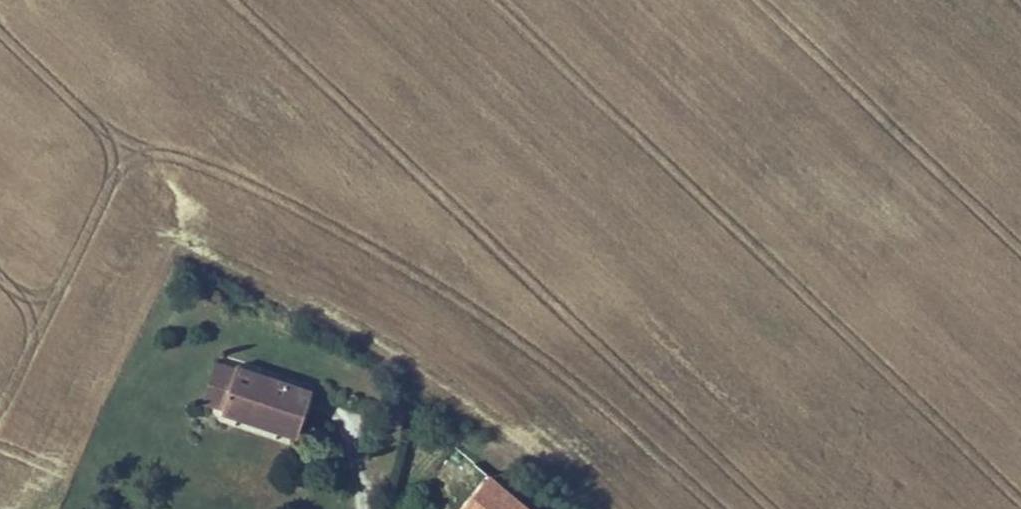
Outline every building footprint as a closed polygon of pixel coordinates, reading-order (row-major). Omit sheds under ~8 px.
[(274,403),(288,368),(268,360),(254,394),(274,403)] [(288,368),(274,403),(345,434),(360,400),(288,368)]
